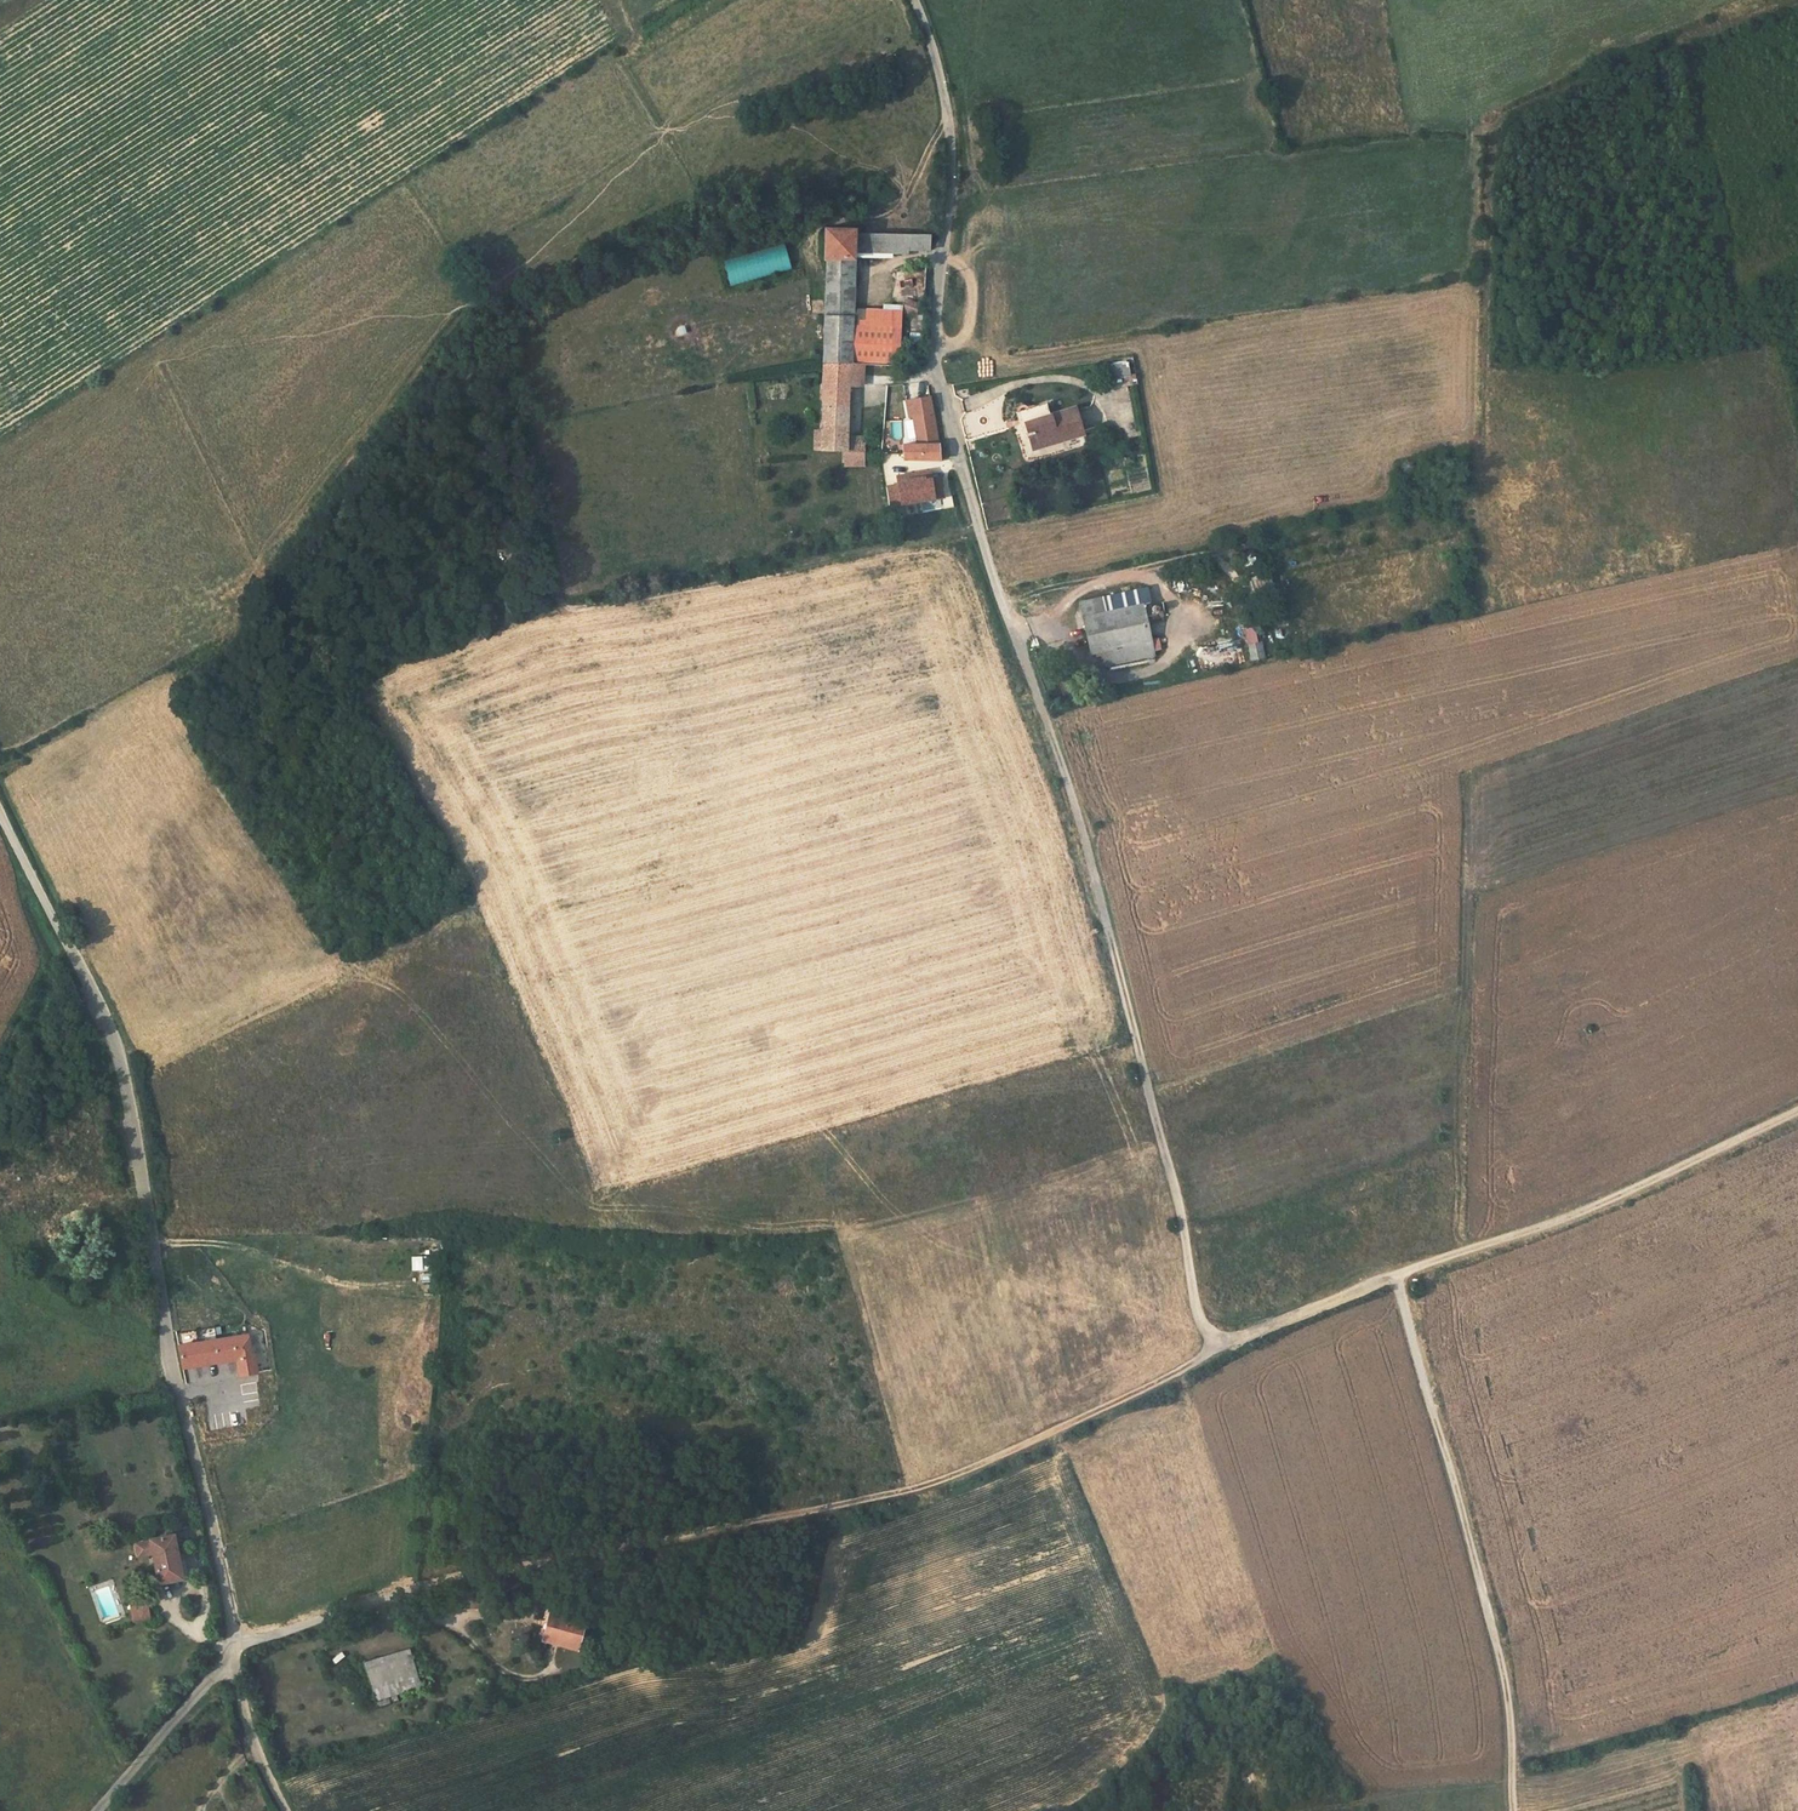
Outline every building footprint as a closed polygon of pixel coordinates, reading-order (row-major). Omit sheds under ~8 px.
[(854,282),(854,251),(855,232),(855,229),(824,227),(823,257),(826,258),(826,282),(854,282)] [(907,249),(928,249),(929,233),(855,232),(854,251),(907,251),(907,249)] [(728,286),(789,269),(782,243),(721,260),(728,286)] [(924,270),(908,270),(907,295),(923,296),(924,270)] [(853,316),(854,282),(826,282),(824,315),(853,316)] [(918,305),(908,299),(904,313),(916,315),(918,305)] [(852,364),(853,316),(824,315),(824,329),(823,363),(852,364)] [(849,384),(849,385),(861,385),(861,364),(852,364),(823,363),(822,370),(822,383),(849,384)] [(1130,375),(1127,363),(1110,366),(1112,379),(1130,375)] [(848,437),(849,385),(849,384),(822,383),(820,433),(820,449),(845,450),(845,460),(847,460),(848,451),(864,451),(864,437),(848,437)] [(1024,422),(1019,424),(1022,436),(1028,434),(1033,449),(1083,434),(1075,407),(1050,415),(1046,402),(1021,410),(1024,422)] [(1024,422),(1021,410),(1015,412),(1019,424),(1024,422)] [(940,459),(938,443),(933,412),(913,416),(918,444),(902,444),(903,459),(940,459)] [(865,466),(864,451),(848,451),(847,460),(845,460),(845,466),(865,466)] [(894,484),(897,502),(939,495),(936,478),(894,484)] [(1140,589),(1106,596),(1109,611),(1143,603),(1140,589)] [(1109,611),(1106,596),(1080,602),(1091,651),(1102,649),(1106,665),(1154,655),(1143,603),(1109,611)] [(1261,658),(1255,624),(1242,626),(1248,660),(1261,658)] [(1232,642),(1213,647),(1217,665),(1236,660),(1232,642)] [(231,1378),(257,1373),(254,1354),(251,1353),(248,1334),(178,1345),(182,1366),(226,1358),(231,1378)] [(149,1583),(178,1577),(168,1534),(139,1539),(149,1583)] [(124,1599),(127,1613),(129,1622),(145,1619),(141,1597),(124,1599)] [(582,1621),(548,1611),(542,1641),(575,1650),(582,1621)] [(362,1662),(373,1701),(418,1687),(407,1649),(362,1662)]
